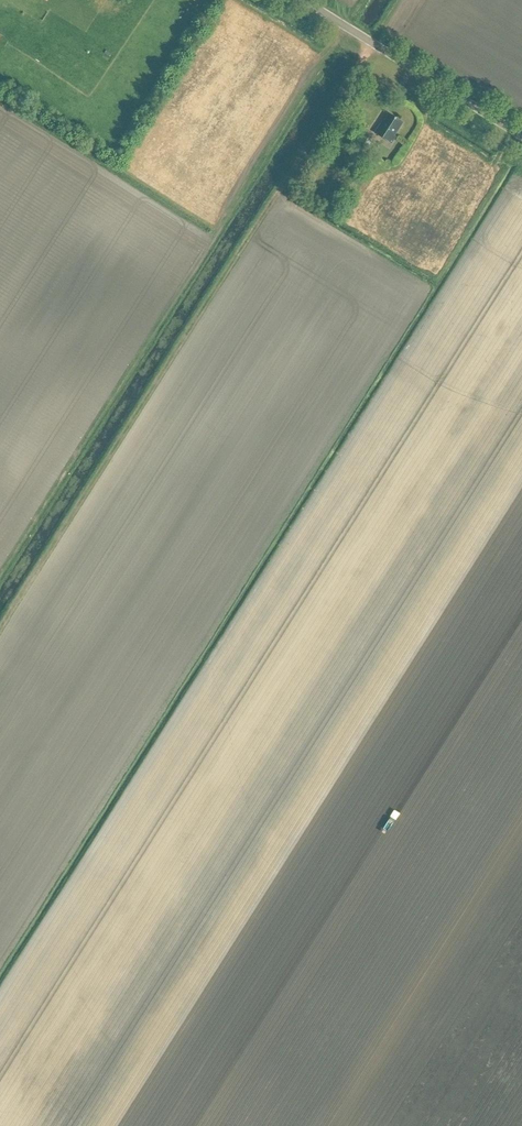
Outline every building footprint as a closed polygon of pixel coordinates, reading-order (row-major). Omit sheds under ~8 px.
[(395,137),(403,124),(390,115),(384,124),(382,123),(375,134),(392,144),(396,137),(395,137)] [(359,163),(374,139),(366,133),(350,158),(359,163)]
